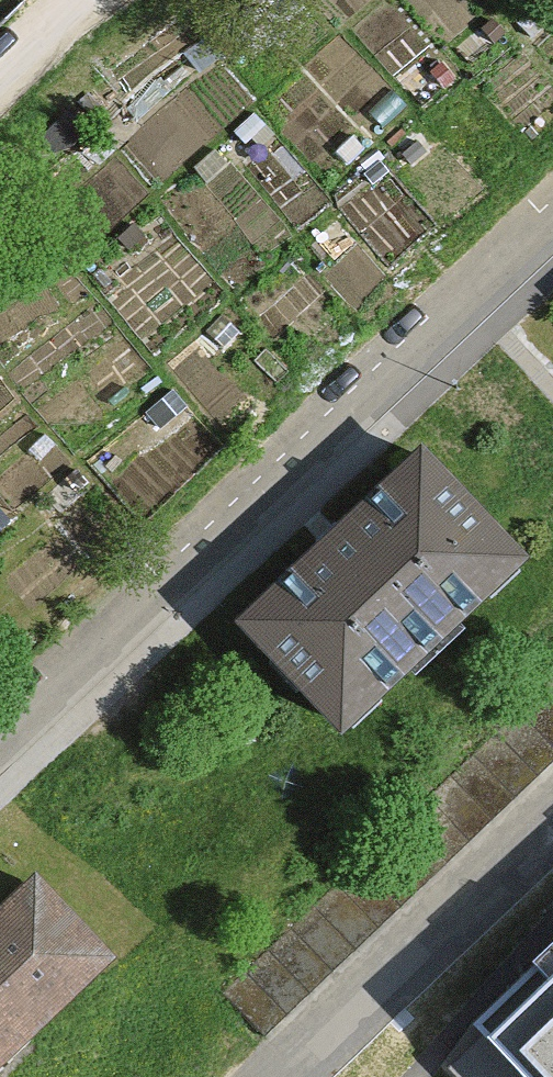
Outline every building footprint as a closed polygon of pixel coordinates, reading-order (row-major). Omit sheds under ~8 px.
[(457,494),(422,456),(332,540),(242,624),(278,662),(282,658),(346,725),(517,564),(454,497),(457,494)] [(264,1037),(552,762),(552,679),(223,994),(264,1037)] [(105,960),(36,887),(0,920),(0,1058),(105,960)] [(453,1076),(552,1076),(552,951),(474,1026),(482,1035),(445,1069),(453,1076)]
